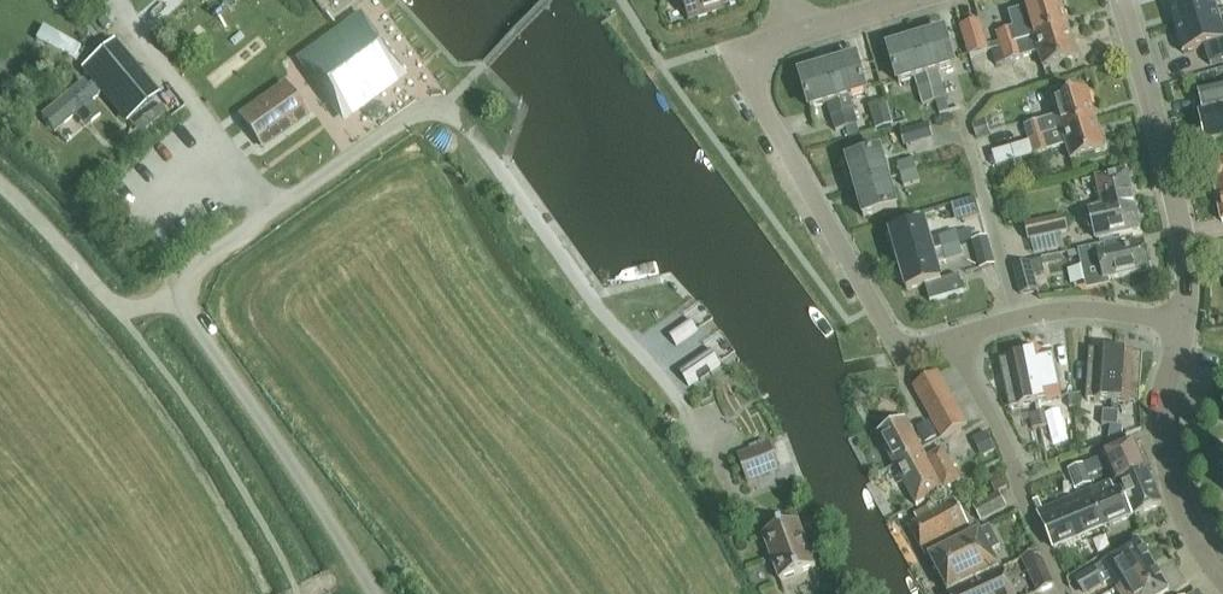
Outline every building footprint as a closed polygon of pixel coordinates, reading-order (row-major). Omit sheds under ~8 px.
[(689,21),(724,10),(723,8),(742,2),(741,0),(683,0),(689,21)] [(996,33),(1000,48),(1068,28),(1060,0),(1050,0),(1009,12),(1013,28),(996,33)] [(1174,25),(1217,12),(1214,0),(1167,0),(1174,25)] [(1174,25),(1183,54),(1204,47),(1209,65),(1222,61),(1222,27),(1222,28),(1217,12),(1174,25)] [(979,21),(961,27),(970,57),(988,51),(979,21)] [(38,36),(76,58),(84,44),(46,23),(38,36)] [(1068,28),(1000,48),(1001,49),(992,51),(996,65),(1038,52),(1043,68),(1077,58),(1068,28)] [(371,36),(342,31),(319,48),(317,63),(315,77),(332,101),(360,105),(384,88),(388,60),(371,36)] [(916,40),(934,102),(946,99),(938,71),(955,66),(944,32),(916,40)] [(923,105),(934,102),(916,40),(888,48),(899,83),(915,78),(923,105)] [(111,46),(84,69),(94,80),(86,86),(95,96),(96,97),(103,91),(127,120),(154,97),(111,46)] [(856,58),(828,66),(846,128),(857,125),(849,97),(866,92),(856,58)] [(846,128),(828,66),(800,75),(810,109),(828,104),(836,131),(846,128)] [(95,96),(86,86),(83,82),(42,116),(54,130),(79,109),(90,122),(99,114),(89,102),(95,96)] [(1198,91),(1203,112),(1199,113),(1206,142),(1222,138),(1222,85),(1198,91)] [(1028,141),(1096,121),(1087,90),(1053,100),(1058,117),(1024,127),(1028,141)] [(306,114),(289,91),(279,98),(275,93),(240,117),(261,146),(306,114)] [(893,125),(886,102),(869,106),(876,130),(893,125)] [(990,134),(985,120),(972,124),(977,138),(990,134)] [(1105,151),(1096,121),(1028,141),(1032,155),(1066,145),(1071,161),(1105,151)] [(933,138),(928,123),(900,131),(904,146),(933,138)] [(123,150),(134,142),(128,134),(117,142),(123,150)] [(855,189),(889,179),(881,151),(847,161),(855,189)] [(897,164),(901,176),(917,171),(913,159),(897,164)] [(1222,191),(1222,159),(1210,162),(1216,192),(1222,191)] [(920,183),(917,171),(901,176),(904,187),(920,183)] [(1109,237),(1140,230),(1127,171),(1096,178),(1100,195),(1085,199),(1091,228),(1092,228),(1094,240),(1109,237)] [(897,207),(889,179),(855,189),(863,217),(897,207)] [(979,215),(974,197),(956,203),(961,221),(979,215)] [(911,222),(921,219),(919,214),(910,217),(911,222)] [(1029,242),(1068,233),(1065,216),(1025,225),(1029,242)] [(898,262),(960,245),(957,236),(956,233),(929,240),(925,224),(890,234),(898,262)] [(971,228),(956,233),(957,236),(960,245),(972,242),(971,241),(974,240),(971,228)] [(994,266),(987,237),(971,241),(979,270),(994,266)] [(1149,270),(1143,242),(1106,250),(1104,245),(1080,250),(1083,266),(1100,262),(1104,280),(1110,279),(1149,270)] [(963,257),(960,245),(898,262),(907,290),(925,285),(930,302),(964,292),(959,276),(941,281),(937,265),(963,257)] [(1032,271),(1043,268),(1040,259),(1013,266),(1021,295),(1037,290),(1032,271)] [(1051,349),(1025,354),(1035,403),(1061,398),(1051,349)] [(1086,400),(1112,401),(1116,352),(1089,350),(1086,400)] [(1116,352),(1112,401),(1139,403),(1142,353),(1116,352)] [(1035,403),(1025,354),(999,360),(1009,409),(1035,403)] [(923,404),(948,391),(937,373),(913,387),(923,404)] [(957,408),(948,391),(923,404),(933,421),(957,408)] [(957,408),(933,421),(943,439),(967,425),(957,408)] [(1103,411),(1102,425),(1110,426),(1111,412),(1103,411)] [(1040,428),(1048,426),(1045,412),(1037,414),(1040,428)] [(1111,412),(1110,426),(1118,427),(1119,412),(1111,412)] [(1029,415),(1032,430),(1040,428),(1037,414),(1029,415)] [(895,466),(922,450),(906,420),(878,435),(885,446),(884,446),(895,466)] [(936,437),(928,422),(919,427),(927,442),(936,437)] [(1122,427),(1118,427),(1110,426),(1109,436),(1120,437),(1121,437),(1122,427)] [(982,452),(995,446),(985,428),(973,434),(982,452)] [(780,471),(769,442),(737,454),(748,483),(780,471)] [(1120,482),(1147,470),(1136,443),(1103,457),(1108,469),(1115,484),(1120,482)] [(927,458),(922,450),(895,466),(916,505),(960,481),(942,449),(927,458)] [(1108,469),(1103,457),(1084,465),(1088,477),(1108,469)] [(1071,470),(1078,488),(1091,483),(1084,465),(1071,470)] [(1105,528),(1135,515),(1162,504),(1147,470),(1120,482),(1123,488),(1115,491),(1111,481),(1089,490),(1105,528)] [(1008,488),(1000,474),(989,480),(996,494),(1008,488)] [(1054,549),(1080,538),(1105,528),(1089,490),(1038,512),(1054,549)] [(981,521),(1006,507),(999,494),(973,508),(981,521)] [(971,530),(954,500),(932,513),(929,508),(915,516),(918,521),(908,526),(924,555),(971,530)] [(798,521),(762,535),(780,581),(816,567),(798,521)] [(989,526),(929,557),(948,593),(1000,569),(990,552),(1000,547),(989,526)] [(1110,578),(1117,589),(1154,567),(1138,541),(1075,580),(1083,592),(1100,581),(1101,583),(1110,578)] [(1053,584),(1038,552),(1022,559),(1038,592),(1053,584)] [(1117,589),(1120,593),(1164,593),(1169,591),(1154,567),(1117,589)] [(1001,569),(949,593),(1013,593),(1001,569)]
